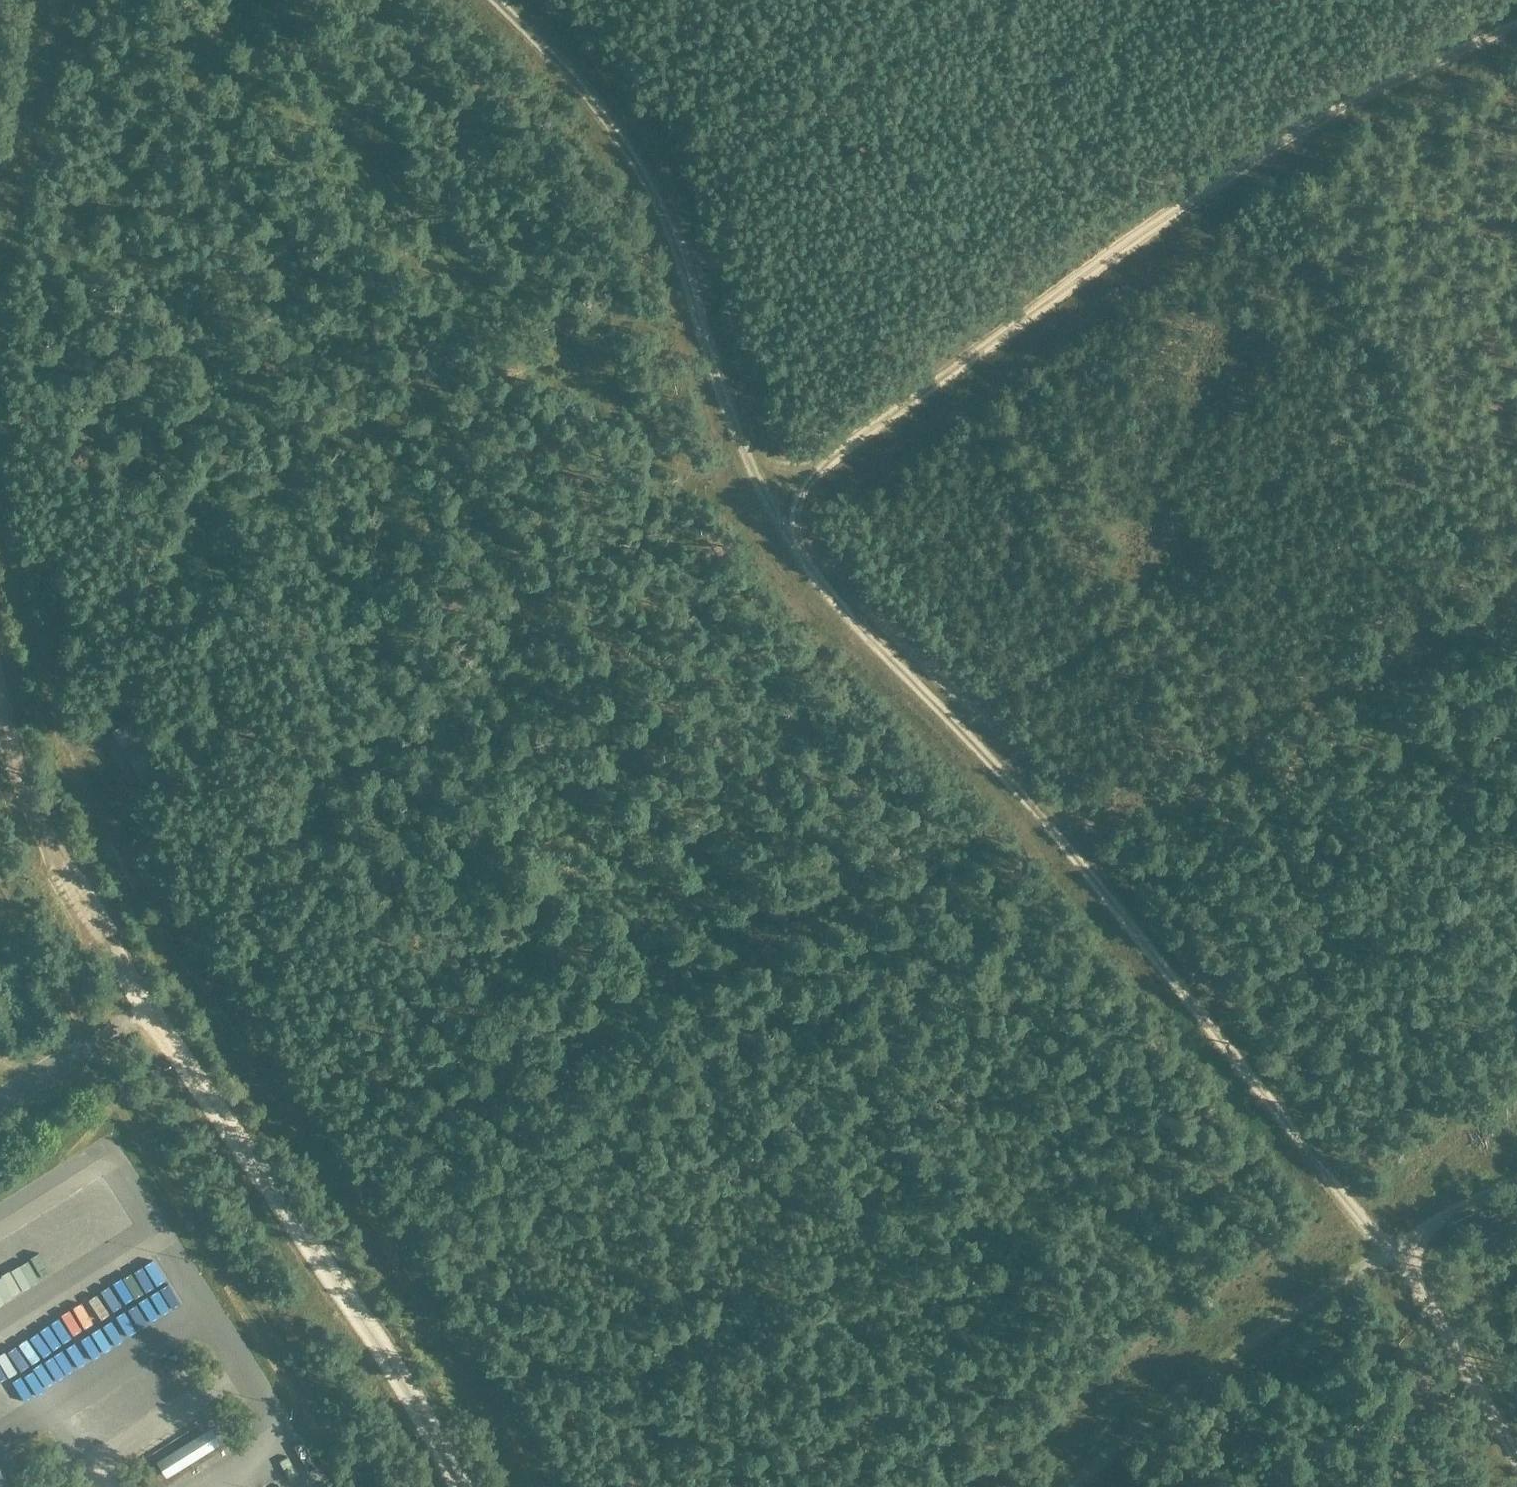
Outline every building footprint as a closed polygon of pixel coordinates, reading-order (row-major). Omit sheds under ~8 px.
[(220,1445),(211,1430),(158,1463),(167,1478),(220,1445)]
